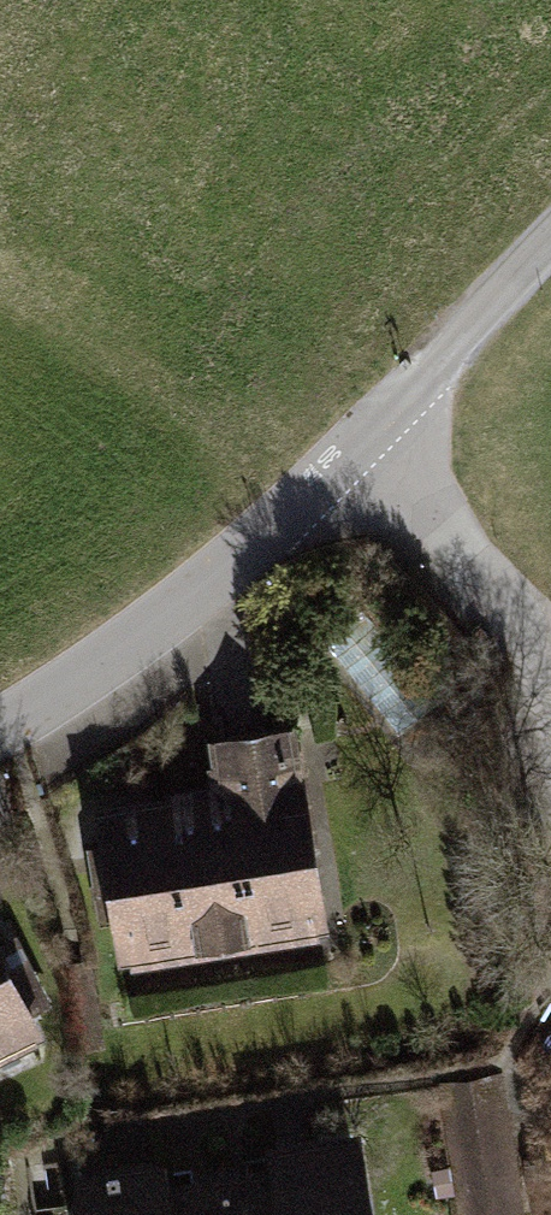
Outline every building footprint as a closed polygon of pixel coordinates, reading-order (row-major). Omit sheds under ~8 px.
[(343,941),(312,739),(236,751),(243,796),(267,953),(343,941)] [(267,953),(243,796),(168,807),(192,964),(267,953)] [(192,964),(168,807),(92,819),(116,976),(192,964)] [(0,963),(0,1073),(45,1049),(0,963)] [(454,1129),(467,1214),(531,1214),(516,1120),(454,1129)] [(357,1147),(278,1159),(281,1177),(287,1214),(368,1214),(357,1147)] [(170,1194),(166,1170),(72,1184),(77,1214),(173,1214),(170,1194)] [(281,1177),(227,1186),(231,1214),(287,1214),(281,1177)] [(227,1186),(170,1194),(173,1214),(231,1214),(227,1186)]
